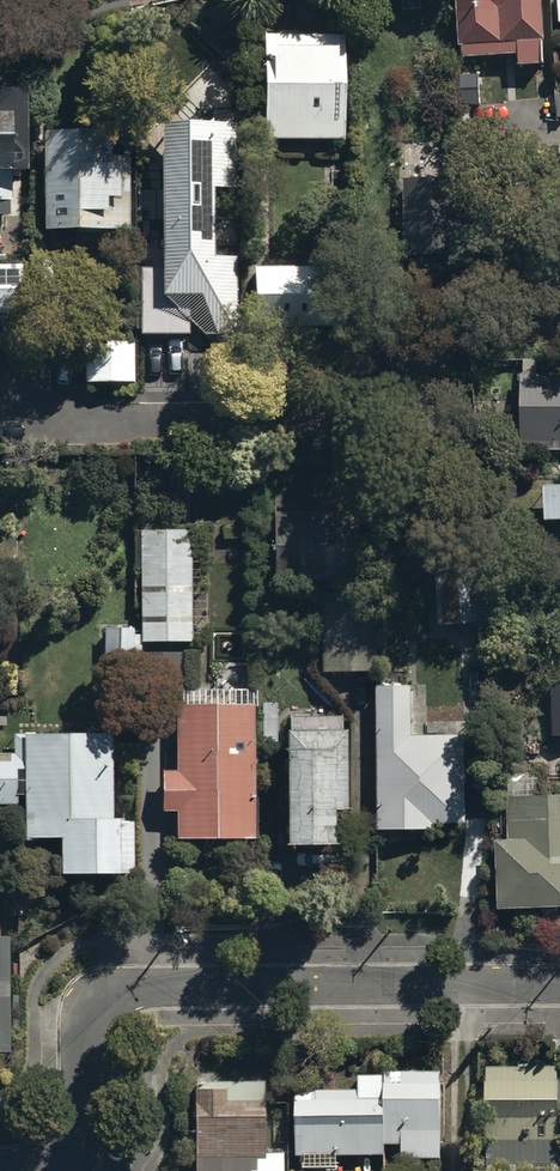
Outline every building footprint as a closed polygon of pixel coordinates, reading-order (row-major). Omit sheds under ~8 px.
[(458,43),(461,42),(462,50),(517,49),(518,61),(541,60),(540,0),(457,0),(458,43)] [(339,28),(262,29),(264,134),(341,133),(339,28)] [(0,102),(0,220),(28,220),(28,181),(33,181),(32,102),(0,102)] [(123,117),(44,116),(44,216),(123,216),(123,117)] [(144,269),(143,333),(236,333),(237,127),(167,127),(167,269),(144,269)] [(456,173),(402,173),(402,250),(456,250),(456,173)] [(254,262),(253,326),(338,326),(339,263),(254,262)] [(26,321),(26,273),(0,272),(0,320),(26,321)] [(91,333),(89,374),(133,376),(135,335),(91,333)] [(523,355),(523,372),(519,372),(519,436),(559,436),(559,370),(536,370),(536,355),(523,355)] [(541,475),(541,517),(559,516),(559,474),(541,475)] [(140,639),(188,640),(189,524),(140,524),(140,639)] [(369,587),(321,588),(323,668),(370,667),(369,587)] [(133,624),(102,624),(101,704),(131,705),(132,647),(137,647),(138,629),(133,629),(133,624)] [(377,680),(379,822),(406,821),(406,829),(432,829),(432,821),(463,820),(462,731),(411,732),(410,679),(377,680)] [(552,679),(551,732),(559,732),(559,679),(552,679)] [(177,833),(253,833),(254,700),(178,700),(177,765),(164,765),(164,805),(178,805),(177,833)] [(286,721),(286,834),(330,835),(330,799),(342,799),(343,723),(337,723),(337,711),(290,711),(290,721),(286,721)] [(62,867),(114,866),(112,724),(23,725),(24,830),(61,830),(62,867)] [(16,801),(15,750),(0,750),(0,801),(16,801)] [(506,791),(507,835),(497,835),(497,903),(559,903),(559,815),(559,791),(506,791)] [(0,934),(0,1044),(12,1044),(10,933),(0,934)] [(558,1063),(485,1062),(484,1158),(557,1158),(558,1063)] [(386,1071),(386,1090),(297,1090),(297,1151),(387,1151),(387,1141),(401,1141),(401,1156),(441,1156),(441,1071),(386,1071)] [(196,1083),(195,1170),(177,1170),(264,1170),(265,1084),(196,1083)]
